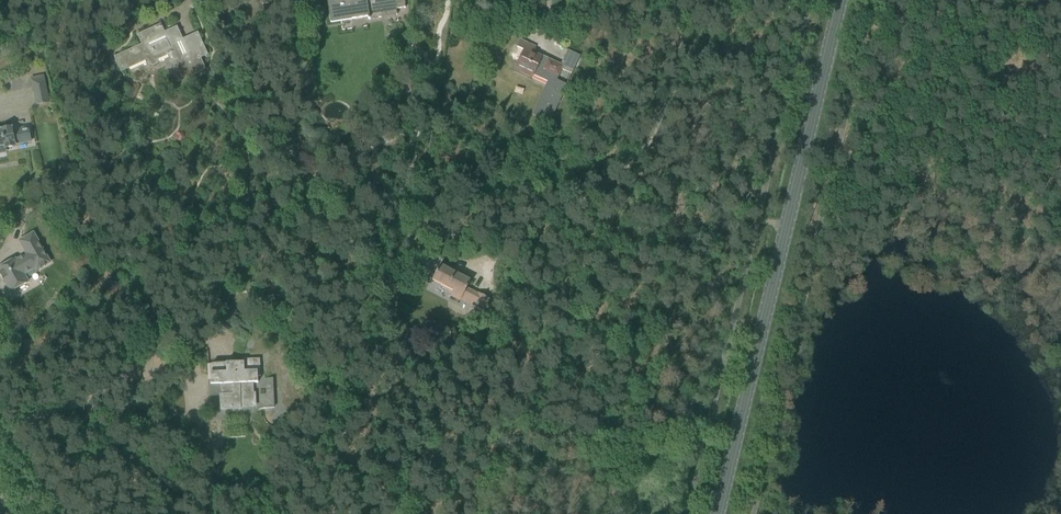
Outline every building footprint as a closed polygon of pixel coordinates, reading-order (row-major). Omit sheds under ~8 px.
[(395,0),(381,0),(376,1),(375,0),(339,0),(328,2),(331,22),(368,16),(368,19),(397,15),(396,9),(406,8),(405,0),(396,0),(395,0)] [(204,69),(199,57),(206,54),(197,34),(182,41),(177,29),(165,35),(160,25),(139,35),(143,45),(116,57),(122,71),(148,60),(150,63),(152,65),(155,65),(157,64),(158,62),(158,60),(172,53),(175,60),(173,61),(176,69),(179,68),(183,78),(204,69)] [(523,50),(516,66),(522,69),(522,73),(529,76),(531,73),(554,84),(551,91),(547,89),(535,114),(549,120),(557,101),(559,102),(580,56),(568,50),(562,62),(564,63),(562,66),(549,59),(548,60),(533,53),(536,47),(520,40),(517,47),(523,50)] [(44,78),(32,80),(34,91),(46,88),(44,78)] [(13,119),(34,107),(28,95),(7,106),(13,119)] [(547,121),(540,117),(537,125),(544,128),(547,121)] [(5,146),(5,148),(6,148),(15,146),(15,144),(23,142),(21,129),(12,130),(11,128),(2,129),(2,131),(0,131),(0,146),(5,146)] [(296,158),(295,166),(304,167),(306,154),(298,153),(299,145),(291,143),(288,157),(296,158)] [(8,263),(0,267),(0,272),(11,291),(28,282),(24,274),(35,268),(36,270),(50,262),(33,233),(20,241),(28,254),(16,261),(15,259),(8,263)] [(493,305),(488,303),(490,299),(478,293),(477,293),(467,288),(471,281),(441,265),(444,259),(426,250),(420,259),(437,268),(434,274),(435,275),(433,279),(454,290),(451,295),(460,301),(463,295),(474,301),(471,305),(488,314),(493,305)] [(208,379),(210,379),(210,385),(221,384),(222,394),(219,394),(219,395),(222,394),(222,408),(241,407),(241,404),(258,404),(259,408),(275,407),(273,378),(257,378),(257,376),(261,376),(260,358),(244,359),(244,362),(207,364),(208,379)]
